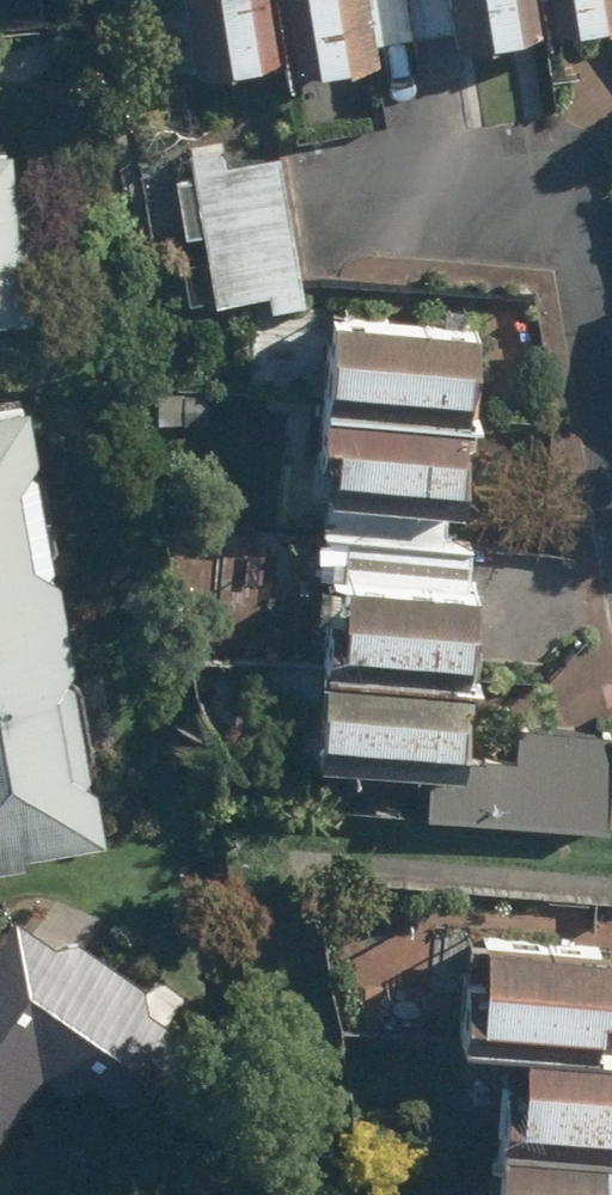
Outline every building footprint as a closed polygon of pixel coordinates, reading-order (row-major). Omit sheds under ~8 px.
[(256,0),(162,0),(172,78),(264,66),(256,0)] [(360,47),(354,0),(256,0),(264,66),(266,80),(363,67),(360,47)] [(437,47),(523,36),(518,0),(431,0),(436,37),(437,47)] [(523,36),(611,25),(611,0),(518,0),(523,36)] [(56,285),(50,199),(42,200),(35,117),(0,119),(0,290),(56,285)] [(287,297),(320,292),(292,141),(187,159),(198,222),(217,218),(230,289),(283,279),(287,297)] [(505,295),(357,289),(355,349),(502,355),(505,295)] [(0,383),(0,832),(117,805),(37,376),(0,383)] [(495,396),(370,389),(349,387),(348,404),(369,405),(367,435),(493,443),(495,396)] [(368,547),(473,557),(480,483),(346,470),(341,519),(371,522),(368,547)] [(378,554),(372,627),(493,638),(500,565),(378,554)] [(351,735),(458,748),(453,794),(611,812),(611,718),(507,706),(492,704),(497,663),(361,648),(351,735)] [(51,1053),(77,1071),(93,1049),(147,1087),(205,1005),(25,877),(0,912),(0,1124),(51,1053)] [(511,919),(507,987),(611,994),(611,925),(511,919)] [(554,1028),(550,1080),(611,1084),(611,1032),(554,1028)] [(529,1121),(525,1183),(611,1188),(611,1126),(529,1121)]
